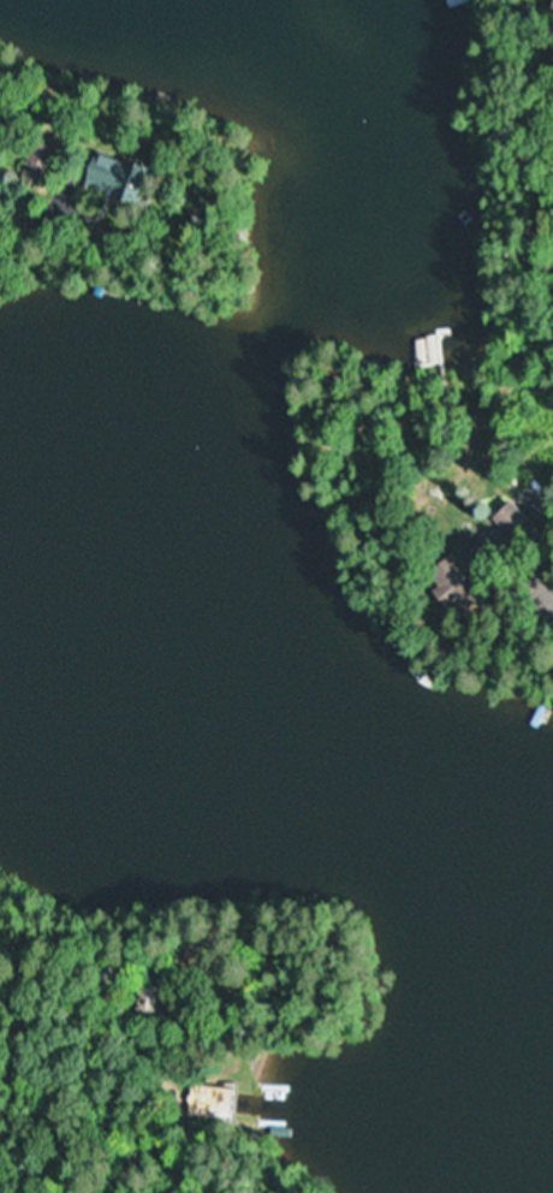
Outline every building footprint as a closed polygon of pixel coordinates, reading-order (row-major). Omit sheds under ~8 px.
[(3,182),(26,191),(42,153),(19,144),(3,182)] [(112,168),(76,156),(66,189),(113,204),(121,178),(110,174),(112,168)] [(530,522),(510,501),(491,520),(510,540),(530,522)] [(476,590),(445,556),(421,578),(452,612),(476,590)] [(229,1110),(223,1083),(188,1092),(194,1119),(229,1110)]
